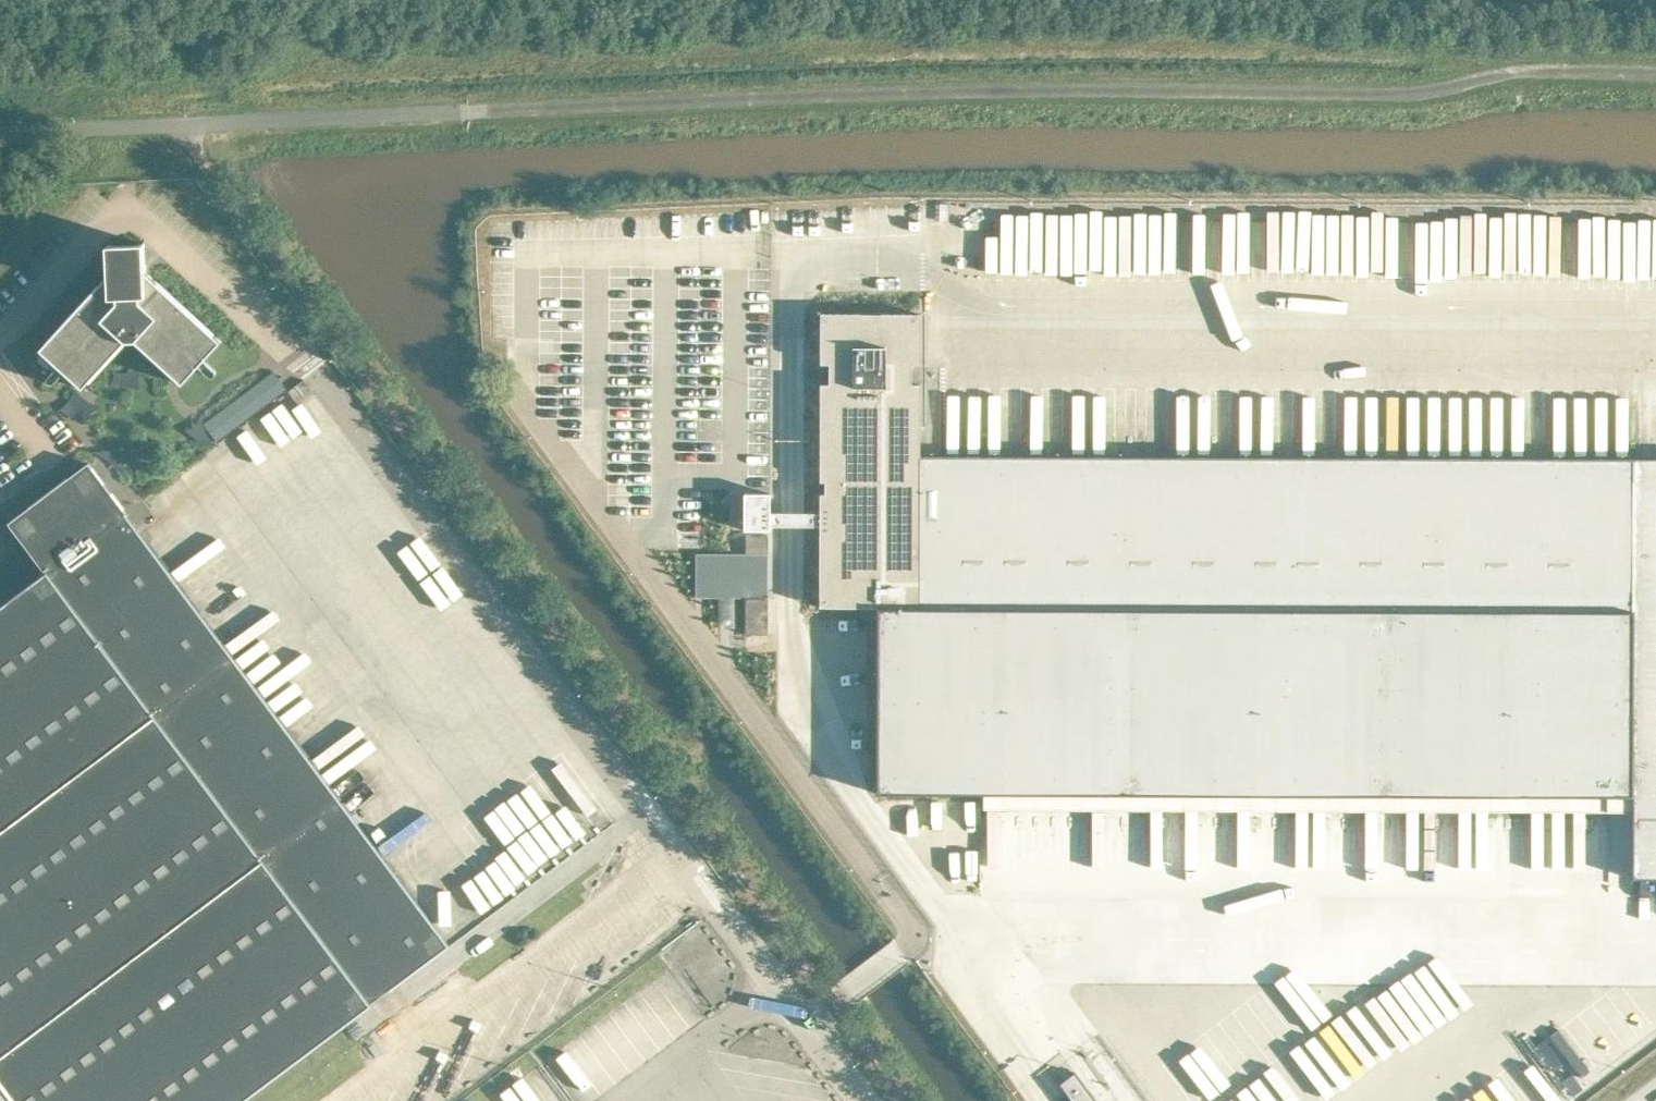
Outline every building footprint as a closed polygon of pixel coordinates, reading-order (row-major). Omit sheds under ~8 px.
[(1211,253),(1210,272),(1354,275),(1354,239),(1365,239),(1365,216),(1177,213),(1177,237),(1193,238),(1192,253),(1211,253)] [(1448,271),(1598,275),(1599,240),(1641,241),(1641,239),(1653,239),(1652,251),(1655,251),(1655,221),(1442,215),(1442,226),(1432,226),(1432,236),(1449,237),(1448,271)] [(64,371),(83,388),(125,341),(136,341),(182,383),(199,365),(204,359),(221,341),(146,272),(145,259),(146,259),(147,258),(148,258),(149,257),(150,256),(150,255),(150,254),(150,253),(150,252),(150,250),(149,249),(148,248),(147,247),(145,247),(144,247),(144,242),(107,244),(109,274),(40,349),(59,366),(64,371)] [(745,493),(745,529),(770,529),(770,525),(820,525),(820,606),(878,607),(877,793),(984,793),(984,808),(1300,810),(1609,810),(1609,795),(1633,796),(1633,811),(1632,878),(1655,878),(1655,457),(920,455),(921,383),(911,383),(911,363),(921,363),(921,313),(882,313),(879,311),(876,310),(873,310),(870,310),(867,310),(864,311),(862,313),(821,313),(821,363),(811,373),(821,383),(820,480),(817,480),(817,493),(820,493),(820,512),(770,512),(771,493),(745,493)] [(220,439),(287,389),(273,370),(206,420),(220,439)] [(296,400),(300,398),(311,389),(304,380),(289,391),(296,400)] [(260,459),(284,493),(326,462),(334,473),(358,455),(313,395),(286,415),(280,407),(226,446),(244,471),(260,459)] [(450,945),(89,463),(9,523),(45,571),(0,605),(0,1100),(242,1100),(450,945)] [(746,534),(746,555),(769,555),(769,534),(746,534)] [(441,562),(367,614),(389,646),(440,611),(457,636),(481,619),(441,562)] [(768,633),(768,595),(745,595),(745,633),(768,633)] [(573,788),(598,821),(620,804),(577,748),(556,763),(574,787),(573,788)] [(1070,1097),(1071,1097),(1074,1100),(1096,1100),(1085,1086),(1086,1086),(1075,1071),(1059,1083),(1070,1097)]
